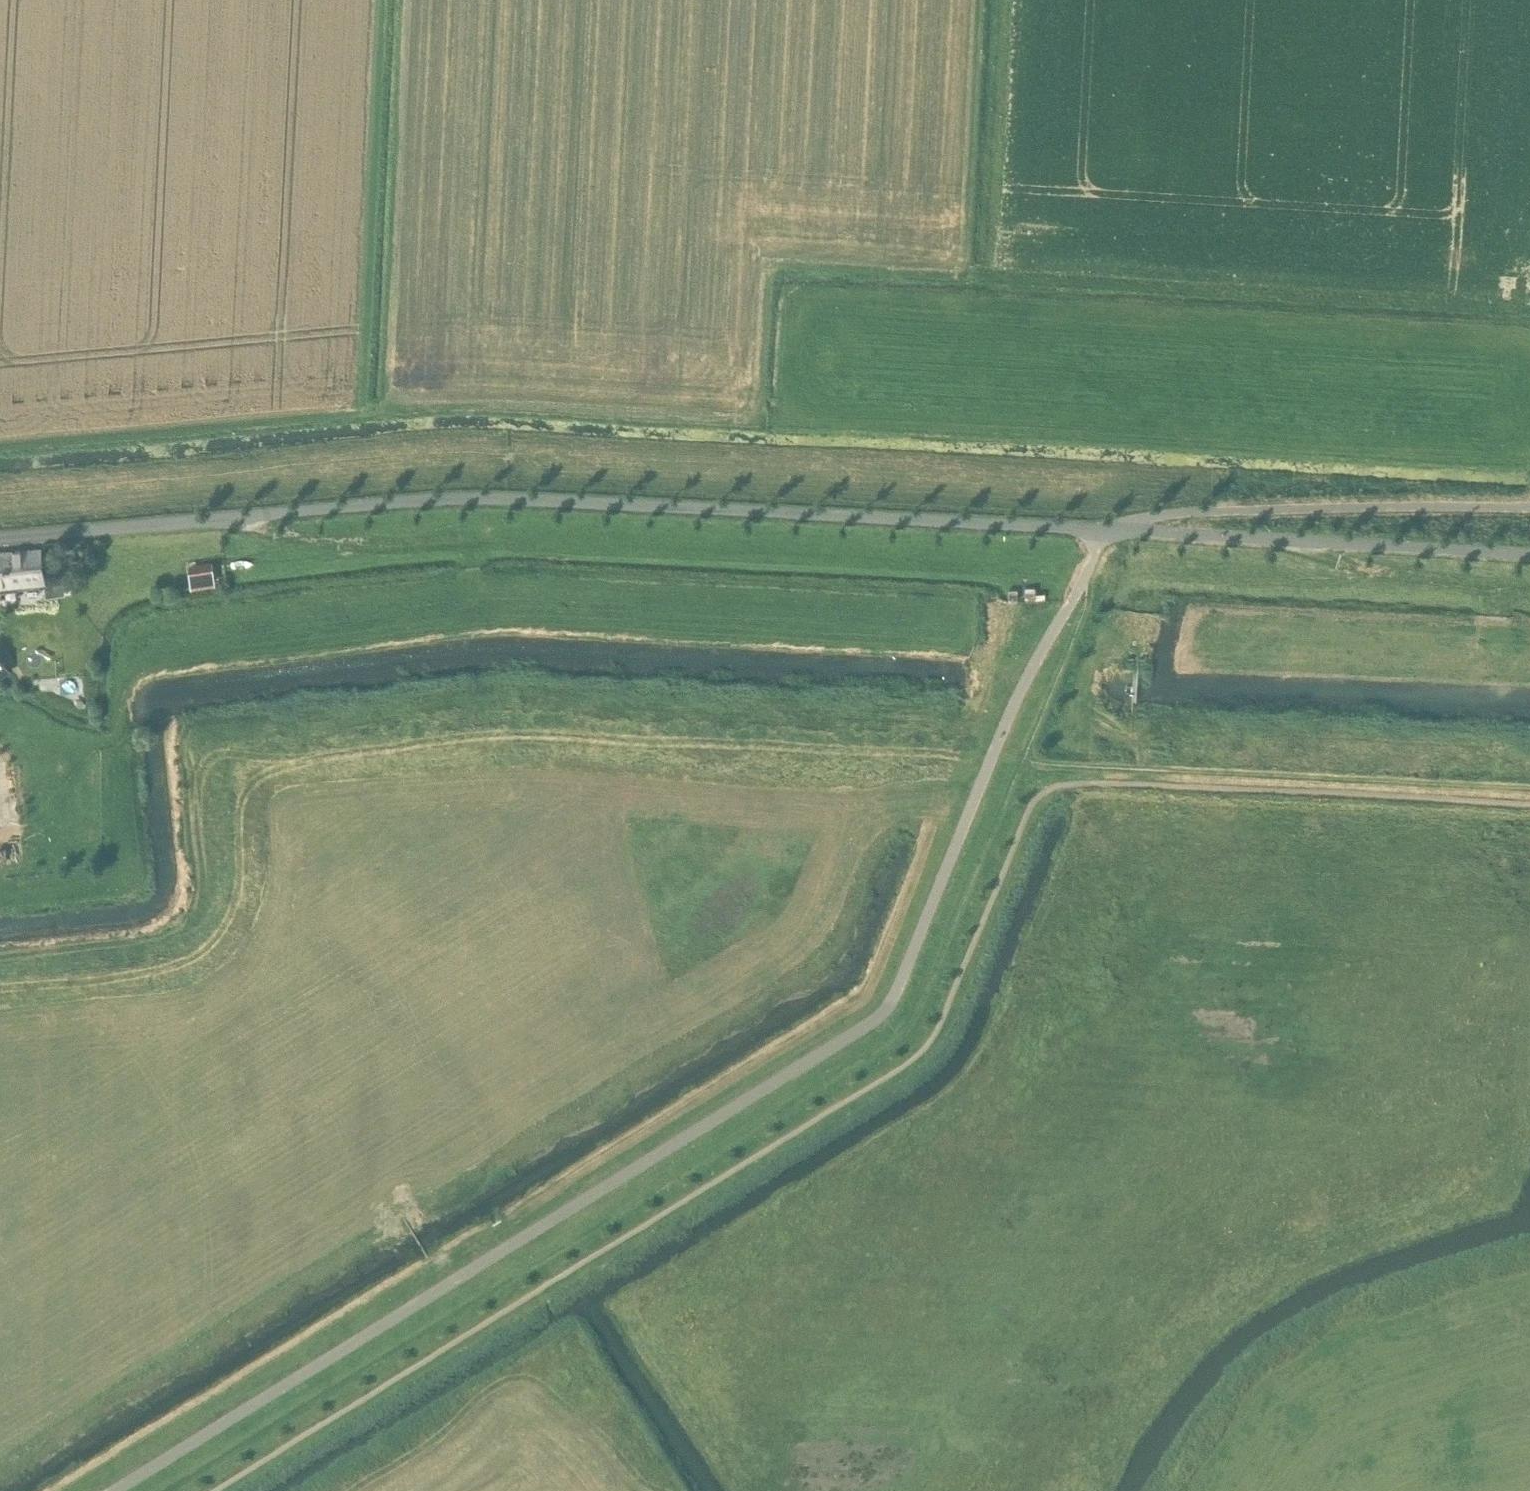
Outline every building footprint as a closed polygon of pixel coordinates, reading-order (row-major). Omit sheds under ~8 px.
[(0,552),(0,590),(46,586),(46,595),(65,593),(64,580),(62,558),(42,560),(41,548),(0,552)]
